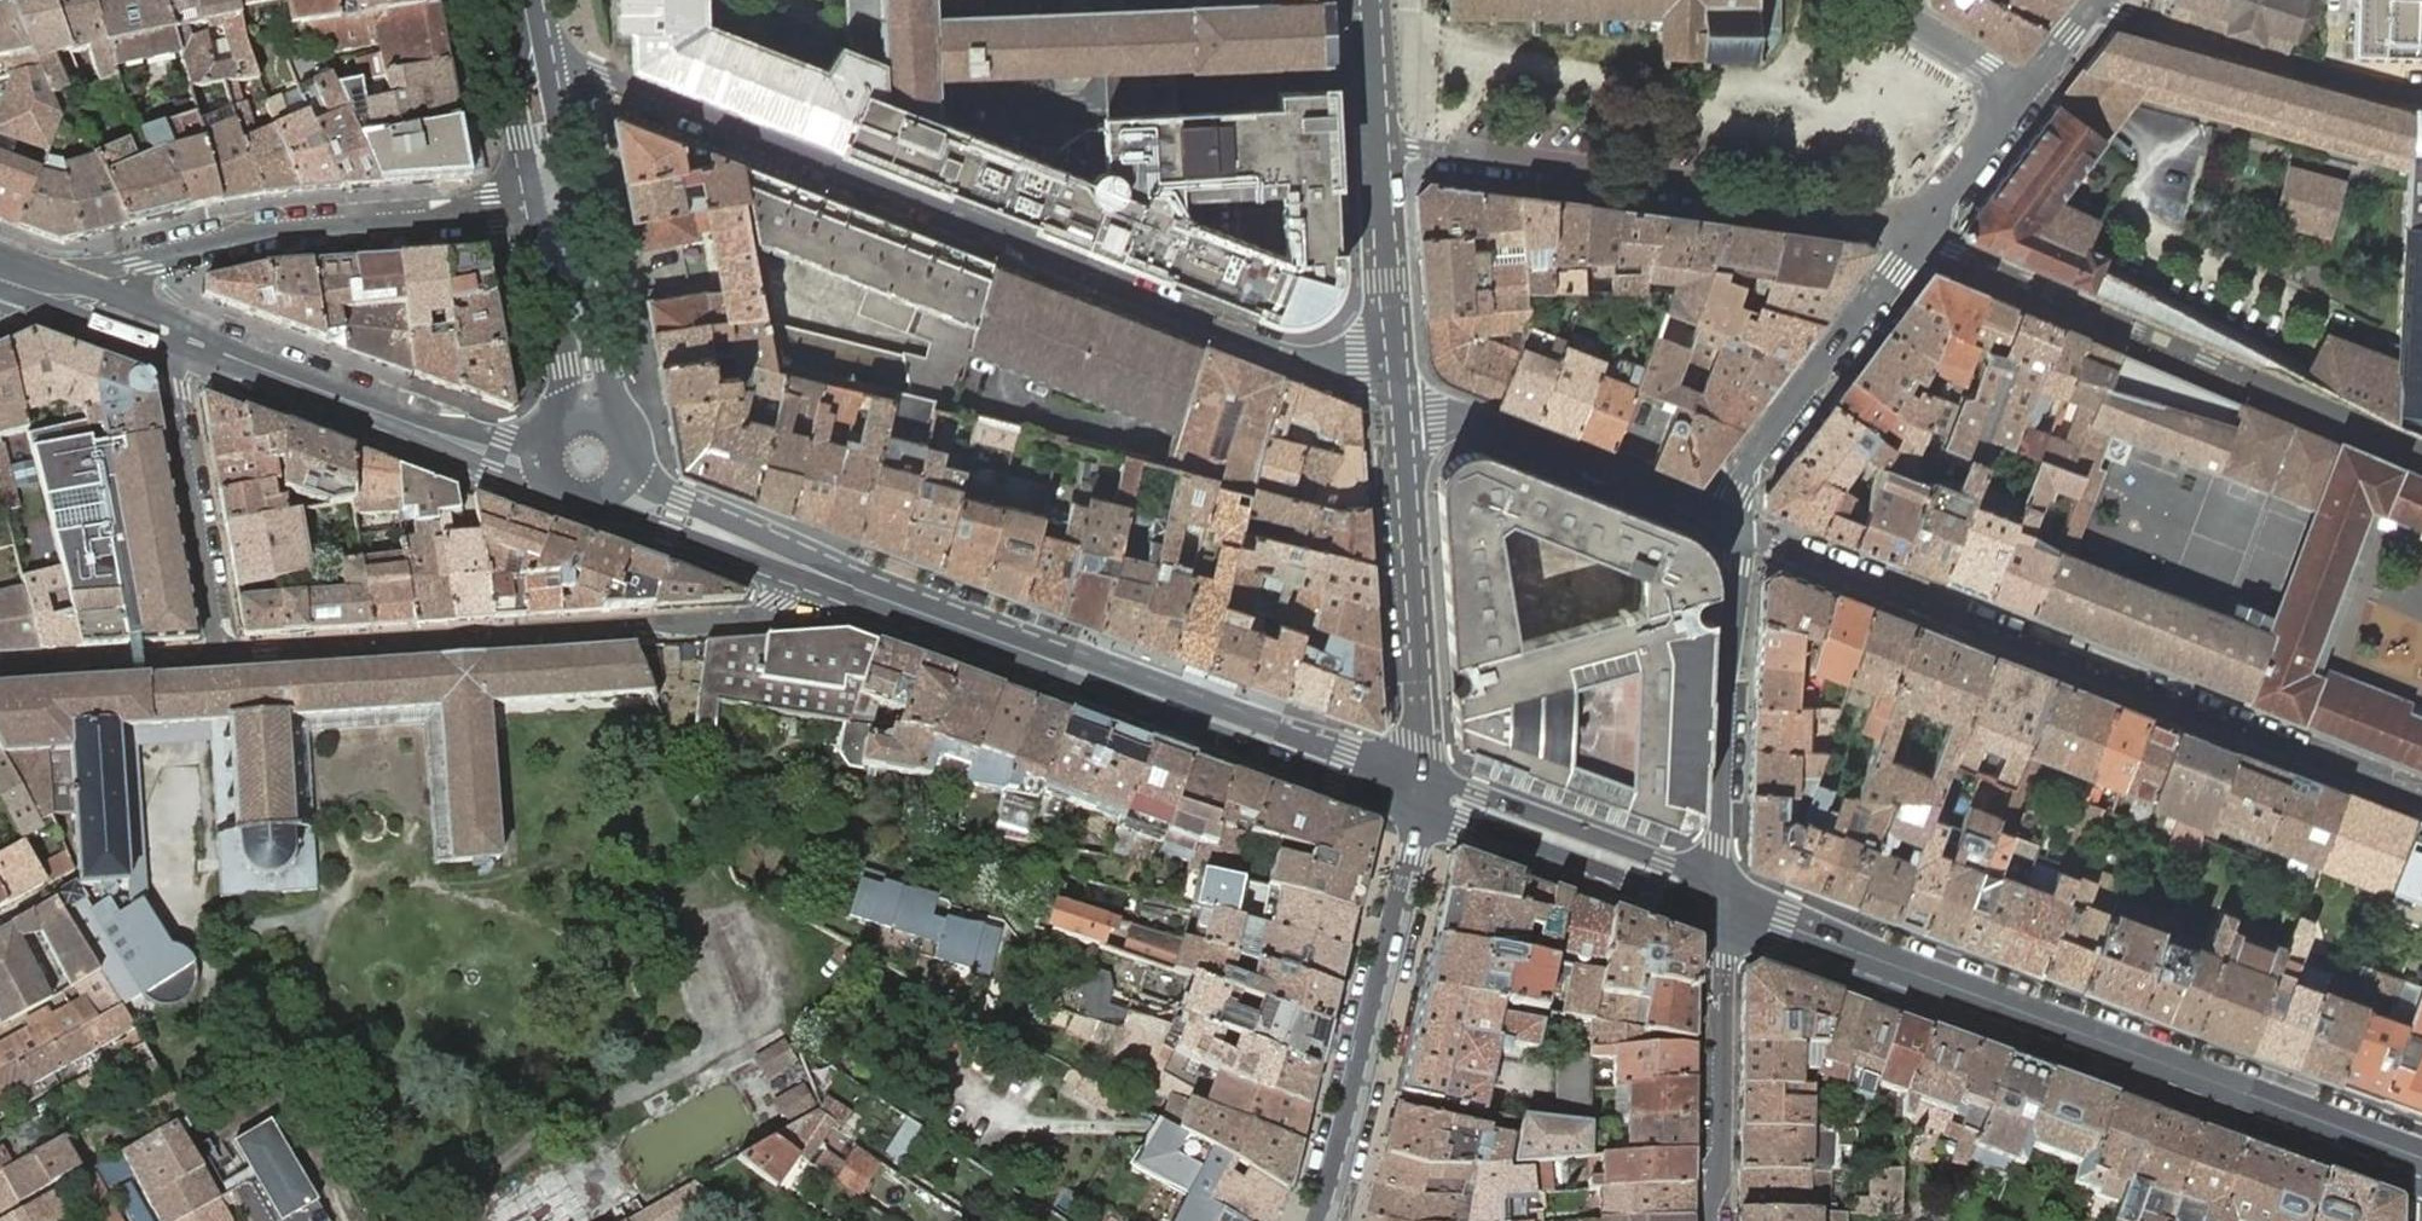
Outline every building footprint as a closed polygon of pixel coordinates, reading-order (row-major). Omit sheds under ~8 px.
[(52,0),(27,0),(10,3),(40,70),(52,96),(62,92),(48,61),(70,51),(52,0)] [(70,51),(72,56),(88,50),(100,84),(117,78),(115,68),(93,0),(52,0),(70,51)] [(115,68),(181,53),(165,0),(93,0),(115,68)] [(181,53),(192,87),(224,82),(240,81),(259,80),(245,43),(244,36),(240,16),(239,8),(237,0),(165,0),(181,53)] [(239,8),(248,7),(279,1),(286,0),(237,0),(239,8)] [(288,0),(286,0),(279,1),(281,14),(290,13),(288,0)] [(290,13),(292,28),(309,25),(339,19),(335,0),(288,0),(290,13)] [(339,19),(362,16),(437,4),(437,0),(335,0),(339,19)] [(1088,129),(1059,151),(1053,166),(940,122),(939,77),(1105,70),(1140,69),(1175,68),(1324,63),(1328,62),(1332,61),(1328,0),(1272,0),(1272,2),(1137,8),(982,15),(981,0),(884,0),(884,19),(882,20),(884,65),(843,48),(834,61),(831,66),(827,72),(706,25),(705,0),(630,0),(633,67),(1284,321),(1319,310),(1339,278),(1331,88),(1278,92),(1279,107),(1176,112),(1107,116),(1103,116),(1104,128),(1088,129)] [(1441,14),(1448,14),(1448,20),(1453,20),(1453,15),(1489,15),(1489,22),(1495,22),(1495,14),(1533,14),(1533,34),(1539,34),(1539,21),(1566,21),(1566,33),(1573,33),(1572,21),(1600,20),(1600,33),(1607,33),(1607,20),(1663,21),(1663,67),(1668,67),(1668,58),(1703,58),(1703,67),(1708,68),(1708,59),(1754,59),(1760,65),(1781,42),(1781,7),(1781,0),(1446,0),(1446,8),(1442,8),(1441,14)] [(1929,4),(1938,11),(1944,0),(1928,0),(1929,4)] [(1938,11),(1948,18),(1972,34),(2018,61),(2044,31),(1991,0),(1944,0),(1938,11)] [(2044,31),(2063,8),(2048,0),(1991,0),(2044,31)] [(2063,8),(2070,0),(2048,0),(2063,8)] [(2286,53),(2290,40),(2292,41),(2293,40),(2298,36),(2308,24),(2311,14),(2310,0),(2166,0),(2166,2),(2162,13),(2286,53)] [(2355,54),(2421,56),(2421,0),(2356,0),(2355,54)] [(0,5),(0,58),(32,52),(10,3),(0,5)] [(449,63),(437,4),(362,16),(339,19),(309,25),(316,39),(319,47),(366,35),(365,28),(375,26),(382,56),(360,61),(363,80),(387,75),(449,63)] [(248,7),(239,8),(240,16),(250,15),(248,7)] [(2410,155),(2412,111),(2377,105),(2160,43),(2114,29),(2059,101),(2060,102),(2055,108),(2090,133),(2103,142),(2140,92),(2146,84),(2410,155)] [(449,63),(387,75),(398,133),(460,122),(449,63)] [(1175,75),(1175,68),(1140,69),(1105,70),(1106,78),(1106,90),(1107,116),(1176,112),(1176,84),(1175,75)] [(19,227),(40,174),(41,175),(46,159),(53,142),(61,119),(52,96),(40,70),(11,76),(0,108),(0,220),(19,227)] [(331,75),(300,90),(309,113),(313,126),(340,188),(380,185),(361,140),(336,86),(333,79),(331,75)] [(336,86),(352,83),(350,76),(333,79),(336,86)] [(375,137),(371,121),(361,81),(352,83),(336,86),(361,140),(375,137)] [(224,82),(192,87),(189,88),(197,114),(205,144),(221,202),(262,194),(251,168),(245,151),(232,108),(224,82)] [(2410,155),(2146,84),(2140,92),(2409,168),(2410,155)] [(309,113),(300,90),(280,96),(290,121),(309,113)] [(62,92),(52,96),(61,119),(75,118),(62,92)] [(280,96),(266,101),(276,127),(301,190),(340,188),(313,126),(309,113),(290,121),(280,96)] [(150,108),(156,127),(162,124),(180,120),(182,119),(176,100),(150,108)] [(301,190),(276,127),(258,135),(248,103),(232,108),(245,151),(251,168),(262,194),(301,190)] [(2103,142),(2090,133),(2055,108),(1962,231),(1965,238),(2016,260),(2091,292),(2265,366),(2267,361),(2304,379),(2396,426),(2400,361),(2328,335),(2311,366),(2196,307),(2176,297),(2108,266),(2104,263),(2107,257),(2087,249),(2096,228),(2100,219),(2059,201),(2103,142)] [(2412,111),(2410,155),(2400,361),(2396,426),(2421,438),(2421,111),(2412,111)] [(712,163),(710,151),(682,140),(618,115),(614,118),(626,179),(679,169),(687,167),(712,163)] [(471,179),(460,122),(398,133),(375,137),(361,140),(380,185),(471,179)] [(163,151),(189,210),(221,202),(205,144),(173,153),(162,124),(156,127),(141,131),(143,136),(153,155),(163,151)] [(95,157),(96,158),(114,193),(129,224),(189,210),(163,151),(153,155),(143,136),(106,152),(95,157)] [(750,199),(743,164),(710,151),(712,163),(687,167),(679,169),(626,179),(633,219),(687,210),(708,207),(744,200),(750,199)] [(96,158),(64,168),(65,176),(63,179),(65,186),(82,236),(129,224),(114,193),(96,158)] [(62,163),(46,159),(41,175),(40,174),(19,227),(59,242),(82,236),(65,186),(63,179),(65,176),(64,168),(62,163)] [(975,323),(993,261),(930,237),(868,213),(839,202),(806,189),(783,180),(769,174),(743,164),(750,199),(744,200),(766,312),(777,370),(787,373),(821,381),(857,389),(892,398),(935,408),(950,412),(952,406),(961,370),(925,360),(904,355),(774,322),(757,238),(870,282),(920,301),(926,304),(975,323)] [(2341,185),(2292,171),(2277,222),(2327,236),(2341,185)] [(1417,195),(1420,239),(1486,234),(1483,190),(1430,183),(1417,195)] [(1483,190),(1486,234),(1489,277),(1492,311),(1528,308),(1527,291),(1520,195),(1483,190)] [(1557,200),(1520,195),(1527,291),(1552,291),(1552,268),(1557,200)] [(648,300),(653,330),(728,318),(766,312),(744,200),(708,207),(687,210),(633,219),(638,249),(700,238),(698,230),(711,228),(723,294),(709,290),(648,300)] [(1585,262),(1589,205),(1557,200),(1552,268),(1552,291),(1585,292),(1585,262)] [(1615,261),(1622,209),(1589,205),(1585,262),(1602,261),(1602,293),(1612,293),(1615,261)] [(1631,293),(1647,294),(1651,261),(1665,215),(1622,209),(1615,261),(1612,293),(1631,293)] [(1670,294),(1664,310),(1692,321),(1710,268),(1681,264),(1695,219),(1665,215),(1651,261),(1647,294),(1670,294)] [(1681,264),(1710,268),(1712,260),(1726,223),(1695,219),(1681,264)] [(1712,260),(1710,268),(1724,270),(1728,271),(1754,275),(1772,277),(1784,231),(1726,223),(1712,260)] [(1784,231),(1772,277),(1823,285),(1840,239),(1784,231)] [(1486,234),(1420,239),(1423,282),(1489,277),(1486,234)] [(1823,285),(1847,288),(1875,251),(1874,248),(1859,242),(1840,239),(1823,285)] [(483,252),(443,255),(449,306),(494,298),(486,255),(483,252)] [(449,306),(443,255),(400,258),(406,303),(410,333),(452,327),(449,306)] [(406,303),(400,258),(356,261),(360,286),(348,288),(352,309),(406,303)] [(360,286),(356,261),(311,264),(323,335),(344,331),(340,311),(352,309),(348,288),(360,286)] [(1176,431),(1206,345),(1061,288),(1032,277),(993,261),(975,323),(967,349),(998,362),(1028,373),(1176,431)] [(277,323),(324,341),(323,335),(311,264),(266,267),(277,323)] [(204,296),(277,323),(266,267),(205,281),(204,296)] [(1710,268),(1692,321),(1795,357),(1821,322),(1744,305),(1754,275),(1728,271),(1724,270),(1710,268)] [(1919,389),(1938,396),(1944,376),(1967,384),(1980,348),(1968,341),(1984,295),(1932,272),(1912,299),(1945,313),(1945,329),(1933,358),(1928,370),(1923,383),(1921,382),(1919,389)] [(1744,305),(1821,322),(1847,288),(1823,285),(1772,277),(1754,275),(1744,305)] [(1489,277),(1423,282),(1425,315),(1492,311),(1489,277)] [(908,332),(920,301),(870,282),(858,313),(908,332)] [(2176,297),(2196,307),(2200,300),(2179,290),(2176,297)] [(2004,356),(2020,310),(1984,295),(1968,341),(1980,348),(1987,351),(2004,356)] [(494,298),(449,306),(452,327),(455,346),(457,357),(504,347),(494,298)] [(1945,313),(1912,299),(1888,331),(1933,358),(1945,329),(1945,313)] [(410,333),(406,303),(352,309),(340,311),(344,331),(347,349),(415,374),(410,333)] [(961,370),(967,349),(975,323),(926,304),(914,335),(931,341),(925,360),(961,370)] [(1492,311),(1425,315),(1428,355),(1430,364),(1433,370),(1438,377),(1444,382),(1450,386),(1500,406),(1517,360),(1502,355),(1503,352),(1492,347),(1490,350),(1475,344),(1475,337),(1514,334),(1510,343),(1514,347),(1523,347),(1528,332),(1527,331),(1530,323),(1536,308),(1528,308),(1492,311)] [(1672,416),(1677,403),(1690,409),(1696,393),(1670,383),(1675,367),(1686,336),(1692,321),(1664,310),(1637,388),(1632,401),(1672,416)] [(2045,369),(2062,328),(2020,310),(2004,356),(1987,351),(1986,363),(2007,368),(2011,358),(2045,369)] [(735,361),(777,370),(766,312),(728,318),(653,330),(659,363),(714,356),(711,339),(731,336),(734,353),(735,361)] [(1701,377),(1762,401),(1795,357),(1692,321),(1686,336),(1713,346),(1701,377)] [(1517,360),(1500,406),(1538,420),(1565,347),(1568,341),(1568,339),(1530,323),(1527,331),(1528,332),(1523,347),(1517,360)] [(455,346),(452,327),(410,333),(415,374),(461,391),(457,357),(455,346)] [(2013,449),(2039,459),(2049,435),(2030,427),(2036,419),(2038,414),(2036,413),(2038,407),(2041,408),(2046,393),(2063,398),(2087,338),(2062,328),(2045,369),(2029,410),(2013,449)] [(1936,407),(1956,415),(1960,405),(1939,397),(1938,396),(1919,389),(1921,382),(1923,383),(1928,370),(1933,358),(1888,331),(1852,380),(1904,419),(1927,428),(1936,407)] [(34,332),(7,345),(24,414),(54,404),(57,405),(62,428),(87,423),(84,412),(100,409),(97,386),(104,359),(34,332)] [(2039,459),(2071,471),(2089,424),(2105,384),(2108,386),(2120,353),(2087,338),(2063,398),(2051,429),(2059,431),(2069,401),(2081,404),(2066,441),(2049,435),(2039,459)] [(1565,347),(1538,420),(1576,435),(1600,374),(1605,362),(1571,349),(1573,344),(1568,341),(1565,347)] [(33,449),(29,434),(24,414),(7,345),(0,348),(0,492),(5,512),(20,508),(8,456),(33,449)] [(1215,475),(1253,484),(1254,479),(1273,412),(1284,376),(1206,345),(1176,431),(1167,458),(1166,463),(1178,466),(1215,475)] [(515,406),(504,347),(457,357),(461,391),(511,410),(515,406)] [(659,363),(666,400),(722,393),(741,390),(735,361),(734,353),(714,356),(659,363)] [(2120,353),(2108,386),(2105,384),(2089,424),(2102,429),(2270,493),(2222,614),(2068,553),(2057,549),(2055,554),(2030,615),(2243,698),(2300,720),(2317,678),(2315,677),(2303,672),(2367,506),(2421,529),(2421,481),(2336,444),(2217,394),(2120,353)] [(1898,562),(1941,579),(1974,496),(1978,484),(1986,465),(1995,442),(2013,449),(2029,410),(2045,369),(2011,358),(2007,368),(1986,363),(1983,363),(1972,397),(1962,398),(1960,405),(1956,415),(1947,436),(1943,447),(1898,562)] [(146,374),(104,359),(97,386),(100,409),(84,412),(87,423),(92,448),(162,435),(153,383),(153,382),(153,381),(152,380),(152,379),(151,378),(150,378),(150,377),(149,376),(148,375),(147,374),(146,374)] [(780,400),(787,373),(777,370),(735,361),(741,390),(722,393),(666,400),(674,443),(692,439),(692,437),(709,434),(714,412),(716,412),(741,419),(748,392),(780,400)] [(1701,377),(1675,367),(1670,383),(1696,393),(1701,377)] [(754,500),(789,512),(821,381),(787,373),(780,400),(772,428),(772,430),(774,431),(754,500)] [(1576,435),(1613,450),(1632,401),(1637,388),(1600,374),(1576,435)] [(1284,376),(1273,412),(1287,418),(1309,424),(1318,426),(1316,433),(1335,437),(1334,440),(1343,442),(1362,444),(1361,437),(1359,407),(1357,405),(1299,382),(1284,376)] [(1690,409),(1741,429),(1762,401),(1701,377),(1696,393),(1690,409)] [(1904,419),(1852,380),(1834,403),(1890,446),(1904,419)] [(789,512),(824,525),(846,435),(855,396),(857,389),(821,381),(789,512)] [(824,525),(859,537),(884,430),(892,398),(857,389),(855,396),(869,399),(860,438),(846,435),(824,525)] [(208,429),(220,495),(260,487),(256,466),(263,464),(264,471),(277,468),(276,462),(269,463),(268,456),(267,444),(250,442),(247,424),(245,410),(205,396),(202,398),(208,429)] [(1672,416),(1652,465),(1700,484),(1741,429),(1690,409),(1677,403),(1672,416)] [(1890,446),(1834,403),(1796,453),(1841,488),(1865,456),(1874,463),(1863,477),(1874,486),(1880,466),(1890,446)] [(256,466),(260,487),(275,484),(280,483),(285,482),(286,461),(286,426),(245,410),(247,424),(250,442),(267,444),(268,456),(269,463),(276,462),(277,468),(264,471),(263,464),(256,466)] [(680,472),(754,500),(774,431),(772,430),(772,428),(741,421),(741,419),(716,412),(714,412),(709,434),(692,437),(692,439),(674,443),(680,472)] [(1284,492),(1291,493),(1303,444),(1281,438),(1287,418),(1273,412),(1254,479),(1253,484),(1284,492)] [(1012,443),(1016,428),(976,418),(973,433),(1012,443)] [(1854,545),(1898,562),(1943,447),(1947,436),(1927,428),(1904,419),(1890,446),(1880,466),(1874,486),(1866,508),(1864,516),(1861,524),(1854,545)] [(33,449),(60,556),(81,643),(95,642),(95,646),(128,644),(92,448),(87,423),(62,428),(29,434),(33,449)] [(2071,471),(2083,475),(2086,467),(2102,429),(2089,424),(2071,471)] [(329,507),(354,502),(352,450),(286,426),(286,461),(285,482),(285,489),(285,490),(329,507)] [(859,537),(900,553),(926,444),(927,441),(884,430),(859,537)] [(199,639),(162,435),(92,448),(128,644),(135,644),(142,643),(199,639)] [(900,553),(940,568),(964,472),(964,469),(968,454),(941,448),(943,442),(935,440),(935,437),(928,436),(927,441),(926,444),(900,553)] [(1362,444),(1343,442),(1343,447),(1362,450),(1362,444)] [(1366,504),(1362,450),(1343,447),(1343,454),(1303,444),(1291,493),(1343,505),(1366,504)] [(352,450),(354,502),(355,516),(359,538),(402,532),(401,525),(397,467),(352,450)] [(1117,549),(1139,457),(1119,452),(1107,500),(1088,495),(1088,496),(1084,513),(1060,612),(1099,626),(1117,549)] [(1701,812),(1704,758),(1706,758),(1709,694),(1707,694),(1710,619),(1708,619),(1702,620),(1696,617),(1692,612),(1691,607),(1692,602),(1697,597),(1714,592),(1714,573),(1709,559),(1704,549),(1690,536),(1681,531),(1489,455),(1478,452),(1467,452),(1456,456),(1449,462),(1441,474),(1438,486),(1450,665),(1455,665),(1459,667),(1462,670),(1464,675),(1464,681),(1461,686),(1457,689),(1452,691),(1456,743),(1679,826),(1701,812)] [(1823,533),(1854,545),(1861,524),(1864,516),(1866,508),(1851,497),(1841,488),(1796,453),(1767,492),(1766,510),(1823,533)] [(2027,543),(2050,485),(2066,491),(2061,503),(2071,507),(2083,475),(2071,471),(2039,459),(2032,478),(2022,502),(2018,514),(2011,531),(1985,597),(2030,615),(2055,554),(2027,543)] [(1088,496),(1088,495),(1095,467),(1084,464),(1077,493),(1073,493),(1070,504),(1046,499),(1043,509),(1022,598),(1060,612),(1084,513),(1088,496)] [(1203,525),(1215,475),(1178,466),(1166,514),(1136,640),(1172,653),(1192,573),(1171,569),(1183,520),(1203,525)] [(456,488),(397,467),(401,525),(416,525),(438,523),(438,516),(447,515),(460,512),(456,488)] [(2055,548),(2057,549),(2068,553),(2100,472),(2086,467),(2083,475),(2071,507),(2055,548)] [(940,568),(979,582),(999,498),(1001,489),(1003,483),(1003,482),(964,472),(940,568)] [(1242,528),(1253,484),(1215,475),(1203,525),(1192,573),(1172,653),(1209,666),(1224,600),(1234,560),(1242,528)] [(1046,499),(1050,481),(1043,479),(1039,491),(1031,489),(1030,496),(1001,489),(999,498),(979,582),(1022,598),(1043,509),(1046,499)] [(278,501),(285,490),(285,489),(280,489),(280,483),(275,484),(278,501)] [(1030,496),(1031,489),(1003,483),(1001,489),(1030,496)] [(220,495),(225,527),(287,515),(286,501),(278,501),(275,484),(260,487),(220,495)] [(1370,561),(1366,504),(1343,505),(1291,493),(1284,492),(1253,484),(1242,528),(1248,529),(1252,514),(1292,524),(1288,539),(1370,561)] [(1974,496),(2018,514),(2022,502),(1978,484),(1974,496)] [(553,524),(475,495),(481,535),(488,581),(525,579),(525,578),(533,578),(553,524)] [(1941,579),(1985,597),(2011,531),(2018,514),(1974,496),(1941,579)] [(2367,506),(2303,672),(2315,677),(2317,678),(2300,720),(2388,755),(2405,713),(2421,720),(2421,706),(2320,665),(2374,525),(2421,546),(2421,529),(2367,506)] [(1099,626),(1136,640),(1166,514),(1152,511),(1142,555),(1117,549),(1099,626)] [(236,589),(310,575),(299,513),(287,515),(225,527),(236,589)] [(438,516),(438,523),(439,523),(455,622),(493,619),(488,581),(481,535),(451,536),(447,515),(438,516)] [(401,525),(402,532),(402,542),(404,555),(415,625),(455,622),(439,523),(438,523),(416,525),(401,525)] [(592,539),(553,524),(533,578),(558,576),(558,569),(570,575),(577,579),(592,539)] [(1373,602),(1370,561),(1288,539),(1248,529),(1242,528),(1234,560),(1276,572),(1373,602)] [(630,553),(592,539),(577,579),(615,592),(630,553)] [(668,567),(630,553),(615,592),(622,595),(620,610),(654,608),(668,567)] [(404,555),(362,561),(372,628),(415,625),(404,555)] [(26,589),(40,650),(82,647),(81,643),(60,556),(20,566),(24,581),(26,589)] [(1376,644),(1373,602),(1276,572),(1234,560),(1224,600),(1264,615),(1266,607),(1282,612),(1288,614),(1307,621),(1376,644)] [(372,628),(362,561),(339,564),(344,591),(238,600),(244,635),(248,637),(372,628)] [(744,596),(668,567),(654,608),(743,601),(744,596)] [(570,575),(558,569),(558,576),(560,593),(573,593),(570,575)] [(1762,579),(1760,619),(1802,630),(1802,631),(1821,636),(1834,591),(1778,569),(1762,579)] [(622,595),(615,592),(577,579),(570,575),(573,593),(560,593),(561,614),(620,610),(622,595)] [(558,576),(533,578),(525,578),(525,579),(527,617),(561,614),(558,576)] [(527,617),(525,579),(488,581),(493,619),(527,617)] [(40,650),(26,589),(0,595),(0,652),(40,650)] [(1874,607),(1834,591),(1821,636),(1818,648),(1812,668),(1828,674),(1849,682),(1874,607)] [(1264,615),(1224,600),(1209,666),(1246,680),(1263,619),(1264,615)] [(1916,623),(1874,607),(1849,682),(1875,691),(1862,730),(1878,736),(1891,697),(1916,623)] [(1297,656),(1307,621),(1288,614),(1282,612),(1278,624),(1263,619),(1246,680),(1286,695),(1297,656)] [(1802,630),(1760,619),(1758,664),(1799,666),(1798,676),(1805,672),(1812,668),(1818,648),(1801,643),(1802,631),(1802,630)] [(1379,686),(1376,644),(1307,621),(1297,656),(1331,668),(1379,686)] [(1894,797),(1936,799),(1950,762),(1993,653),(1916,623),(1891,697),(1878,736),(1857,795),(1894,797)] [(1821,636),(1802,631),(1801,643),(1818,648),(1821,636)] [(844,634),(706,643),(697,705),(693,738),(712,741),(716,705),(834,722),(847,724),(857,699),(863,686),(877,645),(844,634)] [(921,661),(877,645),(863,686),(857,699),(847,724),(868,728),(892,731),(894,732),(914,734),(931,738),(932,738),(956,674),(921,661)] [(635,647),(147,679),(140,679),(134,680),(0,689),(0,751),(41,824),(52,818),(75,816),(80,889),(127,886),(118,730),(209,724),(210,740),(221,896),(315,890),(311,824),(294,826),(287,716),(444,705),(455,863),(498,859),(488,705),(652,694),(635,647)] [(2013,661),(1993,653),(1950,762),(1981,774),(1995,779),(2011,786),(2015,776),(2024,752),(2052,677),(2013,661)] [(1331,668),(1297,656),(1286,695),(1321,707),(1331,668)] [(1799,666),(1758,664),(1756,704),(1796,706),(1802,706),(1805,672),(1798,676),(1799,666)] [(1381,726),(1379,686),(1331,668),(1321,707),(1379,728),(1381,726)] [(1000,690),(956,674),(932,738),(931,738),(929,745),(975,759),(1000,690)] [(2083,689),(2052,677),(2024,752),(2015,776),(2030,781),(2047,787),(2056,764),(2083,689)] [(2116,702),(2083,689),(2056,764),(2088,776),(2116,702)] [(1034,702),(1000,690),(975,759),(971,769),(965,786),(1002,792),(1002,791),(1034,702)] [(1072,716),(1034,702),(1002,791),(1038,800),(1040,793),(1072,716)] [(2149,715),(2116,702),(2088,776),(2119,789),(2149,715)] [(1836,718),(1840,707),(1817,706),(1802,706),(1796,706),(1756,704),(1754,747),(1798,750),(1814,751),(1814,744),(1807,744),(1808,714),(1817,714),(1822,716),(1836,718)] [(437,864),(455,863),(444,705),(287,716),(294,826),(311,824),(313,823),(307,732),(427,724),(437,864)] [(2405,713),(2388,755),(2421,768),(2421,720),(2405,713)] [(2179,726),(2149,715),(2119,789),(2152,801),(2179,726)] [(1109,730),(1072,716),(1040,793),(1081,808),(1109,730)] [(844,763),(861,767),(919,778),(924,760),(929,745),(931,738),(914,734),(894,732),(892,731),(868,728),(847,724),(834,722),(830,749),(844,763)] [(136,744),(210,740),(209,724),(118,730),(127,886),(128,905),(145,896),(136,744)] [(2234,748),(2179,726),(2152,801),(2207,823),(2207,822),(2234,748)] [(1148,744),(1109,730),(1081,808),(1120,822),(1137,779),(1148,744)] [(1131,838),(1161,846),(1191,759),(1148,744),(1137,779),(1120,822),(1115,834),(1109,851),(1124,856),(1131,838)] [(975,759),(929,745),(924,760),(934,756),(971,769),(975,759)] [(1798,750),(1754,747),(1752,791),(1787,794),(1797,794),(1797,779),(1815,779),(1825,751),(1814,751),(1798,750)] [(2289,770),(2234,748),(2207,822),(2207,823),(2202,835),(2215,840),(2220,827),(2261,844),(2289,770)] [(55,823),(52,818),(41,824),(0,751),(0,801),(3,807),(21,840),(43,828),(43,829),(55,823)] [(1191,759),(1161,846),(1191,857),(1194,845),(1214,849),(1218,830),(1215,829),(1232,774),(1191,759)] [(2345,792),(2289,770),(2261,844),(2307,862),(2303,873),(2312,877),(2316,866),(2345,792)] [(1268,787),(1232,774),(1215,829),(1218,830),(1242,835),(1250,837),(1268,787)] [(1995,828),(1952,940),(1997,956),(2025,883),(2033,861),(2039,845),(2019,837),(2015,821),(2030,781),(2015,776),(2011,786),(2000,816),(1995,828)] [(1814,783),(1815,779),(1797,779),(1797,794),(1810,795),(1814,783)] [(1800,822),(1782,877),(1819,891),(1839,834),(1849,804),(1852,795),(1842,794),(1835,811),(1826,808),(1833,790),(1814,783),(1810,795),(1808,801),(1800,822)] [(1271,890),(1356,912),(1376,829),(1374,826),(1268,787),(1250,837),(1277,844),(1273,857),(1275,858),(1267,888),(1271,890)] [(1787,794),(1752,791),(1749,865),(1782,877),(1800,822),(1799,820),(1798,820),(1797,819),(1796,819),(1795,818),(1794,818),(1793,818),(1792,818),(1791,818),(1790,818),(1789,819),(1788,819),(1787,819),(1786,820),(1787,794)] [(2079,800),(2059,792),(2051,816),(2093,832),(2102,808),(2079,800)] [(2416,820),(2345,792),(2316,866),(2386,893),(2393,877),(2416,820)] [(1797,794),(1787,794),(1786,820),(1787,819),(1788,819),(1789,819),(1790,818),(1791,818),(1792,818),(1793,818),(1794,818),(1795,818),(1796,819),(1797,819),(1798,820),(1799,820),(1800,822),(1808,801),(1810,795),(1797,794)] [(1839,834),(1819,891),(1855,904),(1876,847),(1883,829),(1894,797),(1857,795),(1852,795),(1849,804),(1865,810),(1855,839),(1839,834)] [(1876,847),(1855,904),(1892,918),(1930,816),(1936,799),(1894,797),(1883,829),(1912,839),(1906,857),(1876,847)] [(996,804),(994,827),(1027,830),(1029,807),(996,804)] [(1865,810),(1849,804),(1839,834),(1855,839),(1865,810)] [(1950,856),(1923,929),(1952,940),(1995,828),(2000,816),(1989,812),(1969,804),(1961,827),(1950,856)] [(1946,821),(1930,816),(1892,918),(1923,929),(1950,856),(1936,851),(1946,821)] [(2416,820),(2393,877),(2386,893),(2380,911),(2419,925),(2421,917),(2421,822),(2416,820)] [(1961,827),(1946,821),(1936,851),(1950,856),(1961,827)] [(947,831),(920,825),(918,837),(945,842),(947,831)] [(1191,857),(1187,874),(1203,876),(1231,881),(1242,835),(1218,830),(1214,849),(1194,845),(1191,857)] [(48,883),(24,844),(0,857),(0,908),(48,883)] [(1453,858),(1445,895),(1518,910),(1522,880),(1456,856),(1453,858)] [(2057,870),(2033,861),(2025,883),(2048,892),(2057,870)] [(2076,876),(2040,972),(2082,987),(2109,915),(2110,913),(2116,895),(2122,881),(2086,867),(2082,879),(2076,876)] [(2025,883),(1997,956),(2040,972),(2076,876),(2057,870),(2048,892),(2025,883)] [(937,897),(864,875),(851,916),(925,939),(937,897)] [(1346,950),(1356,912),(1271,890),(1267,888),(1248,884),(1231,881),(1203,876),(1195,911),(1210,914),(1243,923),(1346,950)] [(1522,880),(1518,910),(1550,916),(1554,892),(1522,880)] [(55,900),(63,914),(87,901),(80,889),(76,881),(65,888),(53,895),(55,900)] [(1445,895),(1434,939),(1554,964),(1564,918),(1566,918),(1570,898),(1554,892),(1550,916),(1518,910),(1445,895)] [(2109,915),(2082,987),(2137,1007),(2165,933),(2172,915),(2161,911),(2116,895),(2110,913),(2109,915)] [(172,941),(145,896),(128,905),(112,915),(103,899),(89,907),(132,979),(142,996),(152,1004),(160,1007),(171,1007),(184,1003),(193,995),(199,984),(200,972),(198,963),(194,955),(189,949),(179,943),(172,941)] [(1571,968),(1603,974),(1605,975),(1612,913),(1570,898),(1566,918),(1564,918),(1554,964),(1556,964),(1571,968)] [(63,914),(55,900),(0,931),(0,1023),(1,1025),(2,1025),(7,1022),(51,998),(20,938),(43,933),(72,987),(76,984),(100,972),(63,914)] [(1123,925),(1043,900),(1035,927),(1096,947),(1100,934),(1131,942),(1126,957),(1188,978),(1328,1025),(1337,989),(1254,964),(1218,952),(1200,947),(1178,940),(1123,925)] [(2175,907),(2172,915),(2165,933),(2137,1007),(2192,1028),(2220,953),(2230,928),(2234,916),(2220,910),(2209,939),(2209,940),(2209,941),(2210,942),(2210,943),(2211,943),(2211,944),(2212,944),(2210,950),(2175,937),(2185,910),(2175,907)] [(100,972),(110,990),(121,983),(74,908),(63,914),(100,972)] [(1603,974),(1592,1021),(1653,1033),(1685,1039),(1695,1040),(1695,991),(1650,983),(1660,931),(1612,913),(1605,975),(1603,974)] [(1243,923),(1210,914),(1200,947),(1218,952),(1254,964),(1337,989),(1346,950),(1243,923)] [(2298,914),(2285,946),(2246,1048),(2292,1064),(2326,971),(2299,960),(2313,926),(2309,918),(2298,914)] [(1000,933),(945,919),(934,959),(989,974),(1000,933)] [(2220,953),(2192,1028),(2246,1048),(2285,946),(2274,942),(2273,944),(2230,928),(2220,953)] [(1695,943),(1660,931),(1650,983),(1695,991),(1696,945),(1695,943)] [(1434,939),(1423,989),(1503,1004),(1544,1012),(1546,1012),(1556,964),(1554,964),(1434,939)] [(2352,980),(2326,971),(2292,1064),(2336,1081),(2363,1007),(2371,987),(2378,969),(2359,962),(2352,980)] [(1742,976),(1741,1047),(1778,1048),(1799,1049),(1822,1049),(1838,997),(1796,981),(1756,967),(1742,976)] [(1571,968),(1561,1015),(1592,1021),(1603,974),(1571,968)] [(2400,977),(2378,969),(2371,987),(2363,1007),(2336,1081),(2380,1097),(2407,1022),(2421,985),(2400,977)] [(121,1007),(110,990),(100,972),(76,984),(85,1001),(50,1020),(46,1012),(26,1022),(31,1030),(0,1047),(0,1074),(86,1027),(93,1022),(121,1007)] [(1317,1070),(1328,1025),(1188,978),(1184,991),(1194,994),(1186,1020),(1214,1030),(1243,1042),(1259,1048),(1259,1047),(1293,1061),(1317,1070)] [(2421,985),(2407,1022),(2380,1097),(2421,1112),(2421,986),(2421,985)] [(1423,989),(1398,1094),(1483,1112),(1496,1053),(1521,1058),(1523,1048),(1535,1051),(1544,1012),(1503,1004),(1423,989)] [(1818,1072),(1811,1090),(1821,1093),(1840,1099),(1843,1090),(1868,1008),(1838,997),(1822,1049),(1819,1062),(1821,1063),(1818,1072)] [(1119,1033),(1129,1014),(1095,1003),(1090,1021),(1096,1024),(1098,1024),(1119,1033)] [(135,1030),(121,1007),(93,1022),(86,1027),(0,1074),(0,1103),(125,1035),(135,1030)] [(1843,1090),(1871,1100),(1876,1086),(1897,1018),(1868,1008),(1843,1090)] [(1162,1049),(1170,1028),(1129,1014),(1119,1033),(1098,1024),(1096,1024),(1090,1039),(1164,1078),(1170,1064),(1158,1059),(1162,1049)] [(1561,1015),(1559,1014),(1558,1046),(1592,1038),(1592,1021),(1561,1015)] [(1214,1030),(1186,1020),(1178,1018),(1175,1029),(1170,1028),(1162,1049),(1215,1075),(1267,1098),(1268,1096),(1308,1108),(1317,1070),(1293,1061),(1259,1047),(1259,1048),(1243,1042),(1214,1030)] [(1876,1086),(1906,1096),(1931,1031),(1897,1018),(1876,1086)] [(1653,1033),(1592,1021),(1592,1038),(1592,1049),(1619,1048),(1652,1047),(1653,1033)] [(118,1045),(125,1056),(144,1045),(135,1030),(125,1035),(128,1039),(118,1045)] [(1904,1101),(1903,1121),(1909,1122),(1942,1134),(1942,1137),(1958,1143),(1950,1164),(1964,1169),(1969,1159),(1973,1147),(1977,1136),(1965,1132),(1945,1125),(1948,1116),(1950,1113),(1954,1102),(1976,1048),(1931,1031),(1906,1096),(1904,1101)] [(1592,1038),(1558,1046),(1557,1120),(1590,1125),(1591,1119),(1591,1089),(1591,1057),(1592,1049),(1592,1038)] [(784,1040),(753,1058),(767,1081),(798,1063),(784,1040)] [(1619,1048),(1592,1049),(1591,1057),(1615,1057),(1614,1087),(1618,1087),(1629,1086),(1694,1081),(1694,1046),(1681,1046),(1652,1047),(1619,1048)] [(1741,1047),(1741,1088),(1799,1090),(1799,1071),(1818,1072),(1821,1063),(1819,1062),(1822,1049),(1799,1049),(1778,1048),(1741,1047)] [(2007,1060),(1976,1048),(1954,1102),(1986,1114),(2007,1060)] [(1298,1146),(1308,1108),(1268,1096),(1267,1098),(1215,1075),(1162,1049),(1158,1059),(1170,1064),(1164,1078),(1211,1101),(1207,1112),(1246,1127),(1298,1146)] [(2047,1073),(2007,1060),(1986,1114),(1982,1125),(1977,1136),(1973,1147),(1969,1159),(2002,1171),(1995,1187),(2003,1190),(2010,1163),(2010,1162),(2047,1073)] [(1799,1071),(1799,1090),(1811,1090),(1818,1072),(1799,1071)] [(2115,1099),(2047,1073),(2010,1162),(2010,1163),(2019,1167),(2027,1146),(2077,1166),(2069,1186),(2075,1188),(2079,1190),(2115,1099)] [(1211,1101),(1164,1078),(1161,1086),(1170,1096),(1160,1123),(1213,1152),(1256,1177),(1287,1193),(1298,1146),(1246,1127),(1207,1112),(1211,1101)] [(1629,1086),(1628,1118),(1693,1117),(1694,1081),(1629,1086)] [(803,1084),(772,1103),(786,1125),(817,1107),(803,1084)] [(1618,1087),(1618,1118),(1628,1118),(1629,1086),(1618,1087)] [(1741,1088),(1740,1129),(1810,1131),(1831,1132),(1835,1120),(1810,1118),(1811,1100),(1818,1100),(1821,1093),(1811,1090),(1799,1090),(1741,1088)] [(2153,1112),(2115,1099),(2079,1190),(2119,1204),(2153,1112)] [(826,1101),(821,1108),(818,1112),(818,1111),(773,1138),(798,1156),(806,1161),(832,1121),(838,1126),(846,1115),(826,1101)] [(1986,1114),(1954,1102),(1950,1113),(1970,1120),(1982,1125),(1986,1114)] [(1395,1109),(1383,1156),(1423,1170),(1467,1167),(1509,1165),(1515,1136),(1395,1109)] [(2153,1112),(2119,1204),(2114,1220),(2167,1220),(2197,1129),(2153,1112)] [(1515,1164),(1537,1163),(1590,1158),(1590,1125),(1557,1120),(1524,1117),(1524,1120),(1515,1164)] [(1693,1153),(1693,1117),(1628,1118),(1618,1118),(1615,1118),(1614,1156),(1628,1155),(1693,1153)] [(234,1141),(249,1167),(286,1146),(271,1120),(234,1141)] [(1970,1120),(1965,1132),(1977,1136),(1982,1125),(1970,1120)] [(1287,1193),(1256,1177),(1213,1152),(1160,1123),(1133,1167),(1189,1196),(1226,1216),(1234,1220),(1276,1220),(1287,1193)] [(220,1199),(203,1168),(176,1124),(122,1154),(158,1218),(160,1220),(181,1220),(220,1199)] [(1740,1129),(1739,1170),(1808,1173),(1826,1172),(1834,1172),(1835,1146),(1854,1148),(1855,1132),(1836,1132),(1831,1132),(1810,1131),(1740,1129)] [(2197,1129),(2167,1220),(2217,1220),(2242,1145),(2197,1129)] [(896,1135),(885,1152),(901,1163),(912,1146),(896,1135)] [(798,1156),(773,1138),(738,1159),(777,1187),(798,1156)] [(2,1212),(81,1168),(64,1139),(12,1168),(0,1175),(0,1208),(2,1212)] [(2242,1145),(2217,1220),(2310,1220),(2325,1175),(2242,1145)] [(304,1208),(318,1201),(286,1146),(249,1167),(237,1174),(232,1193),(237,1202),(249,1220),(282,1220),(304,1208)] [(819,1148),(810,1167),(830,1177),(839,1158),(819,1148)] [(850,1151),(829,1181),(854,1199),(875,1168),(850,1151)] [(12,1168),(3,1152),(0,1154),(0,1175),(12,1168)] [(1614,1156),(1601,1157),(1601,1180),(1589,1181),(1588,1190),(1601,1190),(1692,1185),(1693,1153),(1628,1155),(1614,1156)] [(1383,1156),(1375,1186),(1416,1199),(1449,1197),(1458,1200),(1470,1209),(1468,1214),(1467,1220),(1525,1220),(1525,1210),(1525,1198),(1536,1197),(1533,1170),(1510,1171),(1509,1165),(1467,1167),(1423,1170),(1383,1156)] [(1601,1180),(1601,1157),(1590,1158),(1589,1158),(1589,1181),(1601,1180)] [(1563,1191),(1561,1161),(1537,1163),(1537,1169),(1540,1192),(1544,1192),(1549,1192),(1563,1191)] [(80,1178),(104,1220),(121,1220),(94,1170),(80,1178)] [(1739,1170),(1739,1213),(1818,1216),(1833,1216),(1834,1198),(1826,1198),(1826,1172),(1808,1173),(1739,1170)] [(1858,1202),(1857,1217),(1875,1217),(1899,1218),(1901,1172),(1875,1172),(1869,1172),(1869,1178),(1875,1178),(1874,1203),(1858,1202)] [(2325,1175),(2310,1220),(2360,1220),(2369,1191),(2325,1175)] [(1691,1217),(1692,1185),(1601,1190),(1600,1220),(1691,1217)] [(1375,1186),(1366,1216),(1382,1220),(1467,1220),(1468,1214),(1456,1206),(1458,1200),(1449,1197),(1416,1199),(1375,1186)] [(67,1214),(54,1191),(1,1220),(56,1220),(67,1214)] [(2360,1220),(2397,1220),(2398,1204),(2396,1200),(2369,1191),(2360,1220)] [(226,1208),(237,1202),(232,1193),(220,1199),(181,1220),(232,1220),(226,1208)] [(1226,1216),(1189,1196),(1188,1196),(1175,1220),(1234,1220),(1226,1216)] [(1470,1209),(1458,1200),(1456,1206),(1468,1214),(1470,1209)] [(304,1208),(312,1220),(329,1220),(318,1201),(304,1208)] [(655,1205),(627,1220),(664,1220),(655,1205)] [(304,1208),(282,1220),(312,1220),(304,1208)] [(1525,1220),(1539,1220),(1539,1210),(1525,1210),(1525,1220)]
